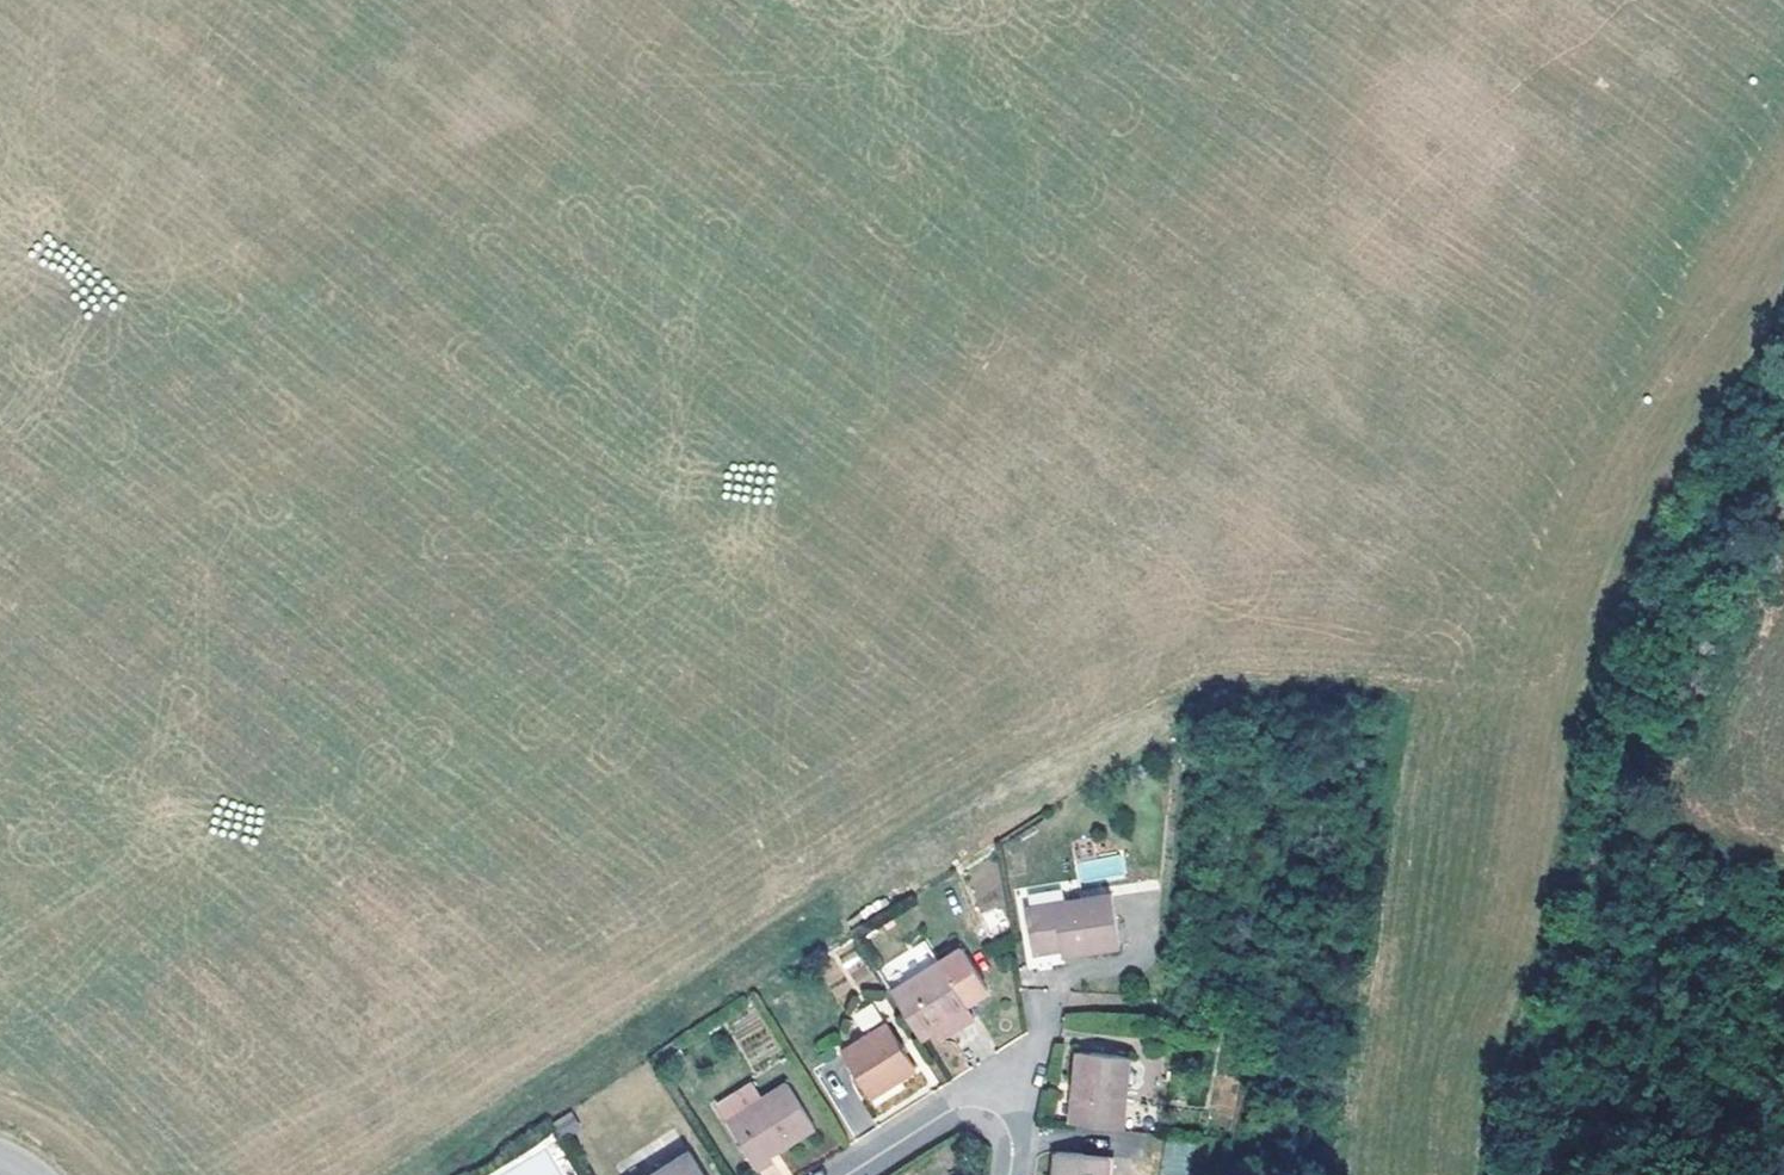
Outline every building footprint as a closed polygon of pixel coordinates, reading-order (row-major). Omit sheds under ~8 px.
[(1034,950),(1062,945),(1063,953),(1123,943),(1113,893),(1027,907),(1034,950)] [(879,969),(922,1036),(939,1027),(969,1008),(966,1003),(989,989),(964,948),(941,961),(927,939),(879,969)] [(1035,957),(1063,953),(1062,945),(1034,950),(1035,957)] [(861,1029),(880,1020),(873,1004),(853,1013),(861,1029)] [(976,1018),(969,1008),(939,1027),(945,1037),(976,1018)] [(889,1023),(842,1051),(872,1096),(917,1068),(889,1023)] [(1080,1050),(1074,1121),(1123,1125),(1130,1054),(1080,1050)] [(789,1083),(728,1121),(757,1167),(772,1159),(770,1154),(815,1127),(789,1083)] [(1161,1174),(1191,1174),(1195,1144),(1164,1141),(1161,1174)] [(689,1151),(652,1174),(705,1174),(689,1151)] [(1056,1174),(1108,1174),(1109,1168),(1084,1165),(1084,1153),(1058,1152),(1056,1174)] [(1109,1154),(1084,1153),(1084,1165),(1109,1168),(1109,1154)] [(780,1156),(759,1169),(763,1174),(792,1174),(780,1156)] [(623,1174),(643,1174),(637,1164),(622,1173),(623,1174)]
